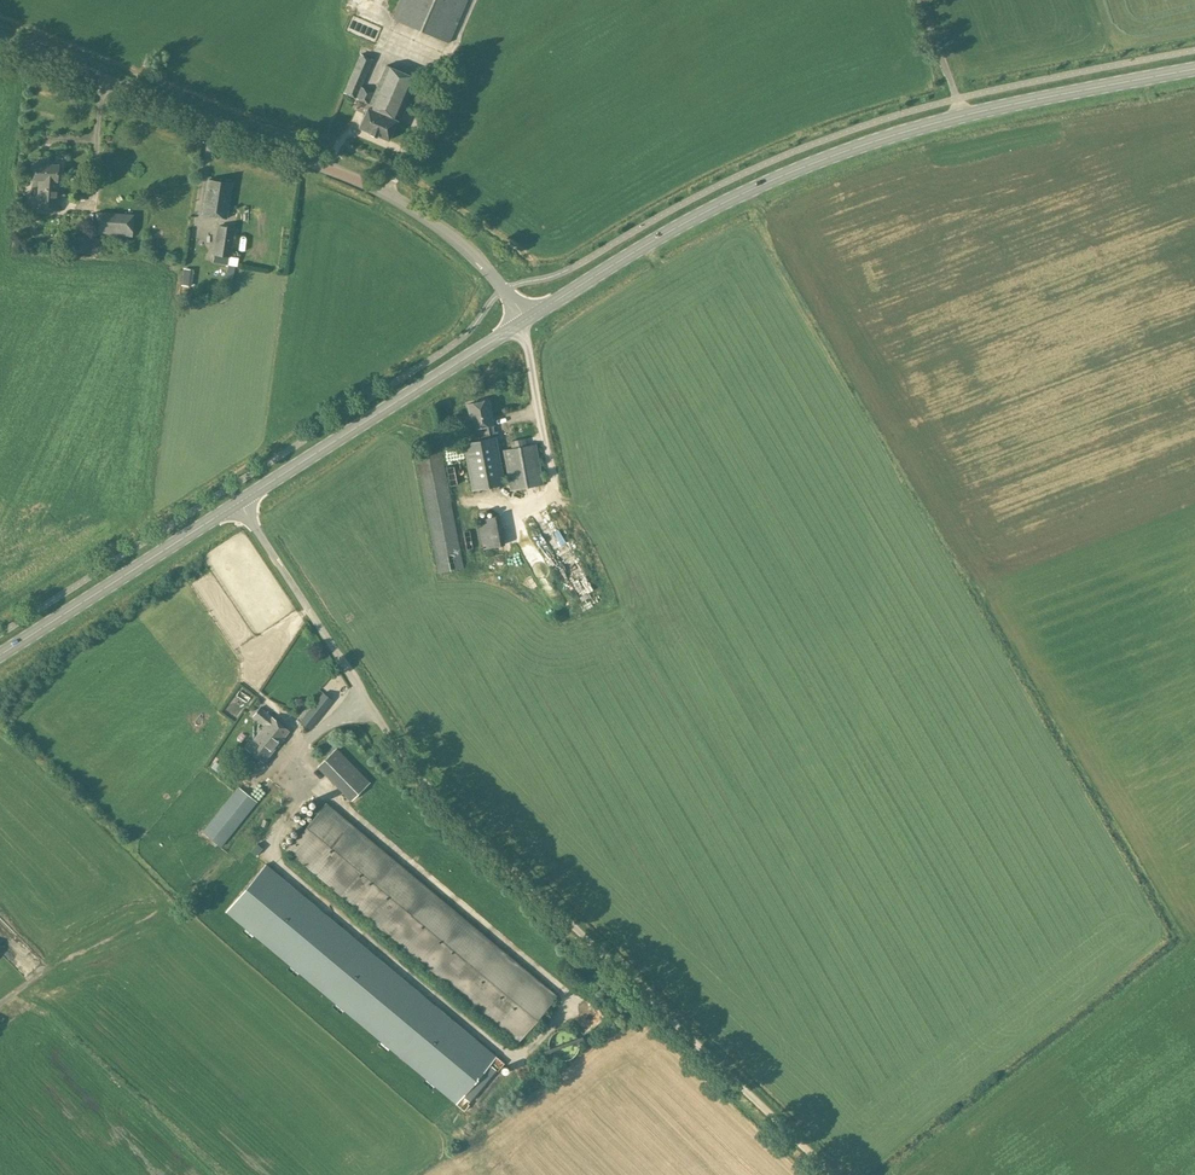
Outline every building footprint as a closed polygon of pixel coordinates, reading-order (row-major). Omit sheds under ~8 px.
[(392,19),(450,44),(469,0),(400,0),(392,19)] [(387,64),(374,93),(361,87),(374,60),(360,53),(344,92),(370,104),(359,128),(388,141),(397,121),(416,77),(387,64)] [(35,180),(38,180),(36,209),(59,211),(61,179),(58,179),(59,166),(36,164),(35,180)] [(227,218),(232,184),(208,180),(203,215),(227,218)] [(96,212),(95,235),(132,237),(134,214),(96,212)] [(236,228),(218,225),(213,255),(231,258),(236,228)] [(77,236),(76,252),(97,254),(99,238),(77,236)] [(189,285),(192,269),(183,267),(180,284),(189,285)] [(657,379),(452,507),(471,538),(676,410),(657,379)] [(467,404),(471,424),(462,425),(465,439),(478,436),(479,440),(495,437),(493,426),(489,400),(467,404)] [(415,452),(418,475),(421,475),(435,571),(460,568),(447,472),(443,472),(440,448),(415,452)] [(310,730),(319,718),(333,700),(323,693),(300,722),(310,730)] [(289,731),(272,717),(260,708),(253,717),(265,726),(247,749),(264,762),(289,731)] [(317,767),(351,801),(371,782),(336,748),(317,767)] [(258,802),(238,787),(202,832),(221,848),(258,802)] [(326,803),(286,850),(519,1042),(558,995),(326,803)] [(240,906),(472,1098),(511,1052),(279,859),(240,906)]
